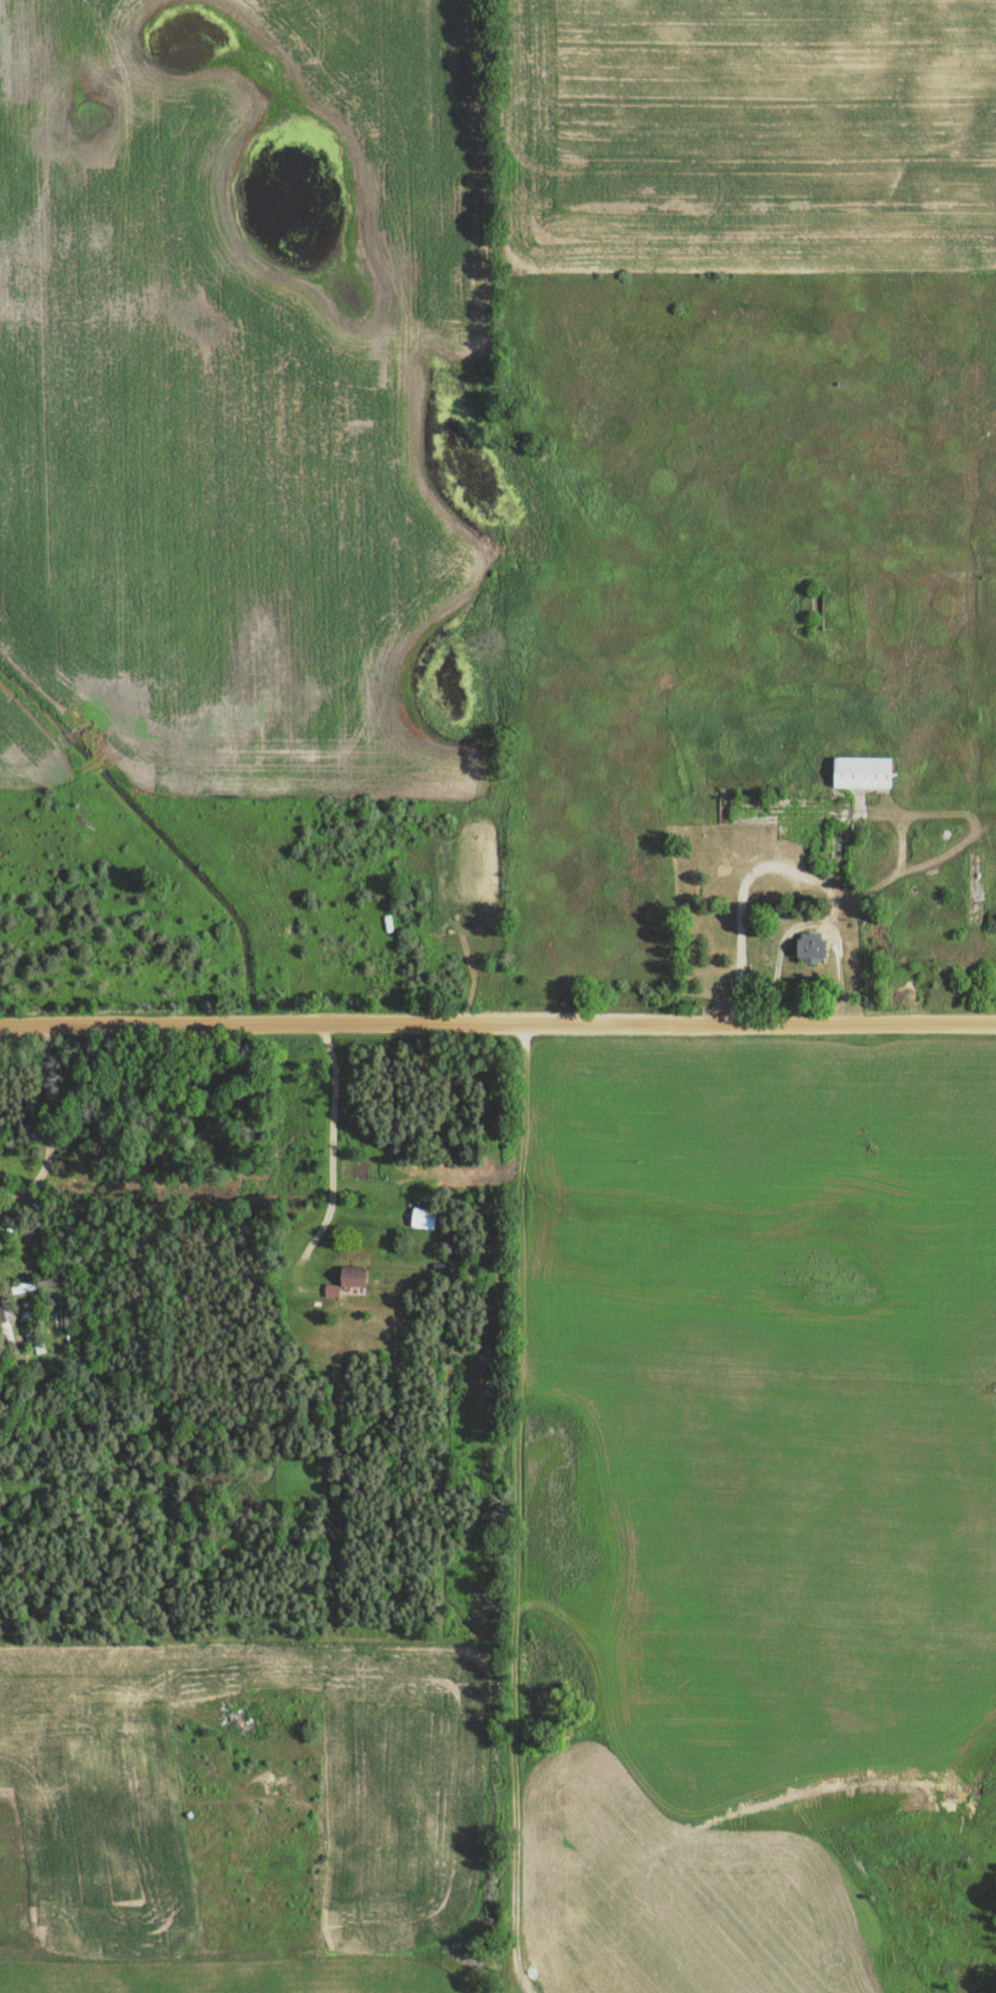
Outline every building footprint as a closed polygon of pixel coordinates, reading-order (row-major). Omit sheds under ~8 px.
[(888,760),(828,760),(828,791),(888,791),(888,760)] [(822,936),(792,936),(792,963),(822,963),(822,936)] [(409,1231),(433,1231),(433,1210),(409,1210),(409,1231)] [(336,1289),(361,1289),(361,1279),(336,1279),(336,1289)]
